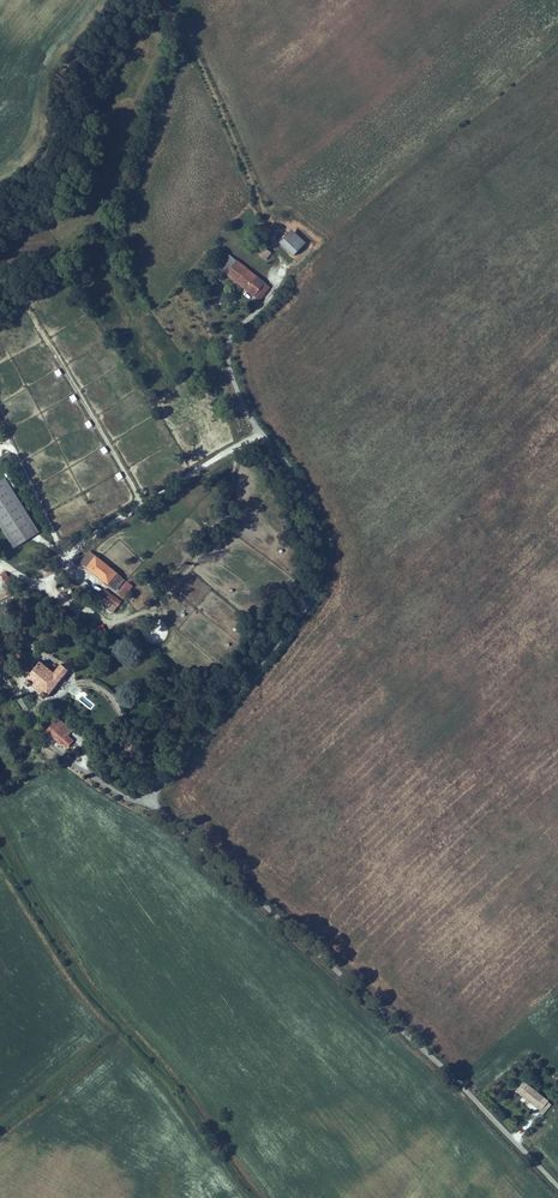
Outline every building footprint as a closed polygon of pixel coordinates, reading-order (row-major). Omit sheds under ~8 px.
[(303,243),(290,231),(279,243),(292,255),(303,243)] [(266,247),(261,254),(269,260),(275,254),(266,247)] [(220,267),(226,272),(237,258),(231,254),(220,267)] [(226,272),(255,295),(265,281),(237,258),(226,272)] [(265,281),(255,295),(260,299),(271,285),(265,281)] [(72,403),(77,400),(74,394),(69,397),(72,403)] [(100,449),(103,455),(108,452),(104,446),(100,449)] [(118,480),(123,477),(120,472),(115,474),(118,480)] [(5,480),(0,483),(0,529),(12,549),(36,534),(5,480)] [(123,578),(90,551),(81,561),(114,589),(123,578)] [(4,582),(9,580),(6,572),(1,574),(4,582)] [(9,597),(5,588),(0,590),(0,601),(9,597)] [(121,602),(104,589),(100,594),(117,607),(121,602)] [(172,635),(175,631),(162,621),(160,625),(172,635)] [(46,697),(69,670),(60,663),(53,672),(40,661),(25,679),(26,680),(31,684),(41,693),(45,696),(46,697)] [(63,688),(68,683),(62,679),(58,684),(63,688)] [(53,724),(68,738),(72,733),(58,719),(53,724)] [(66,748),(72,742),(68,738),(53,724),(46,731),(61,745),(62,744),(66,748)] [(545,1098),(522,1080),(515,1089),(521,1094),(523,1091),(538,1103),(536,1105),(538,1107),(545,1098)] [(521,1094),(536,1105),(538,1103),(523,1091),(521,1094)] [(545,1098),(538,1107),(542,1110),(549,1101),(545,1098)] [(552,1103),(549,1101),(542,1110),(541,1111),(544,1114),(552,1103)]
